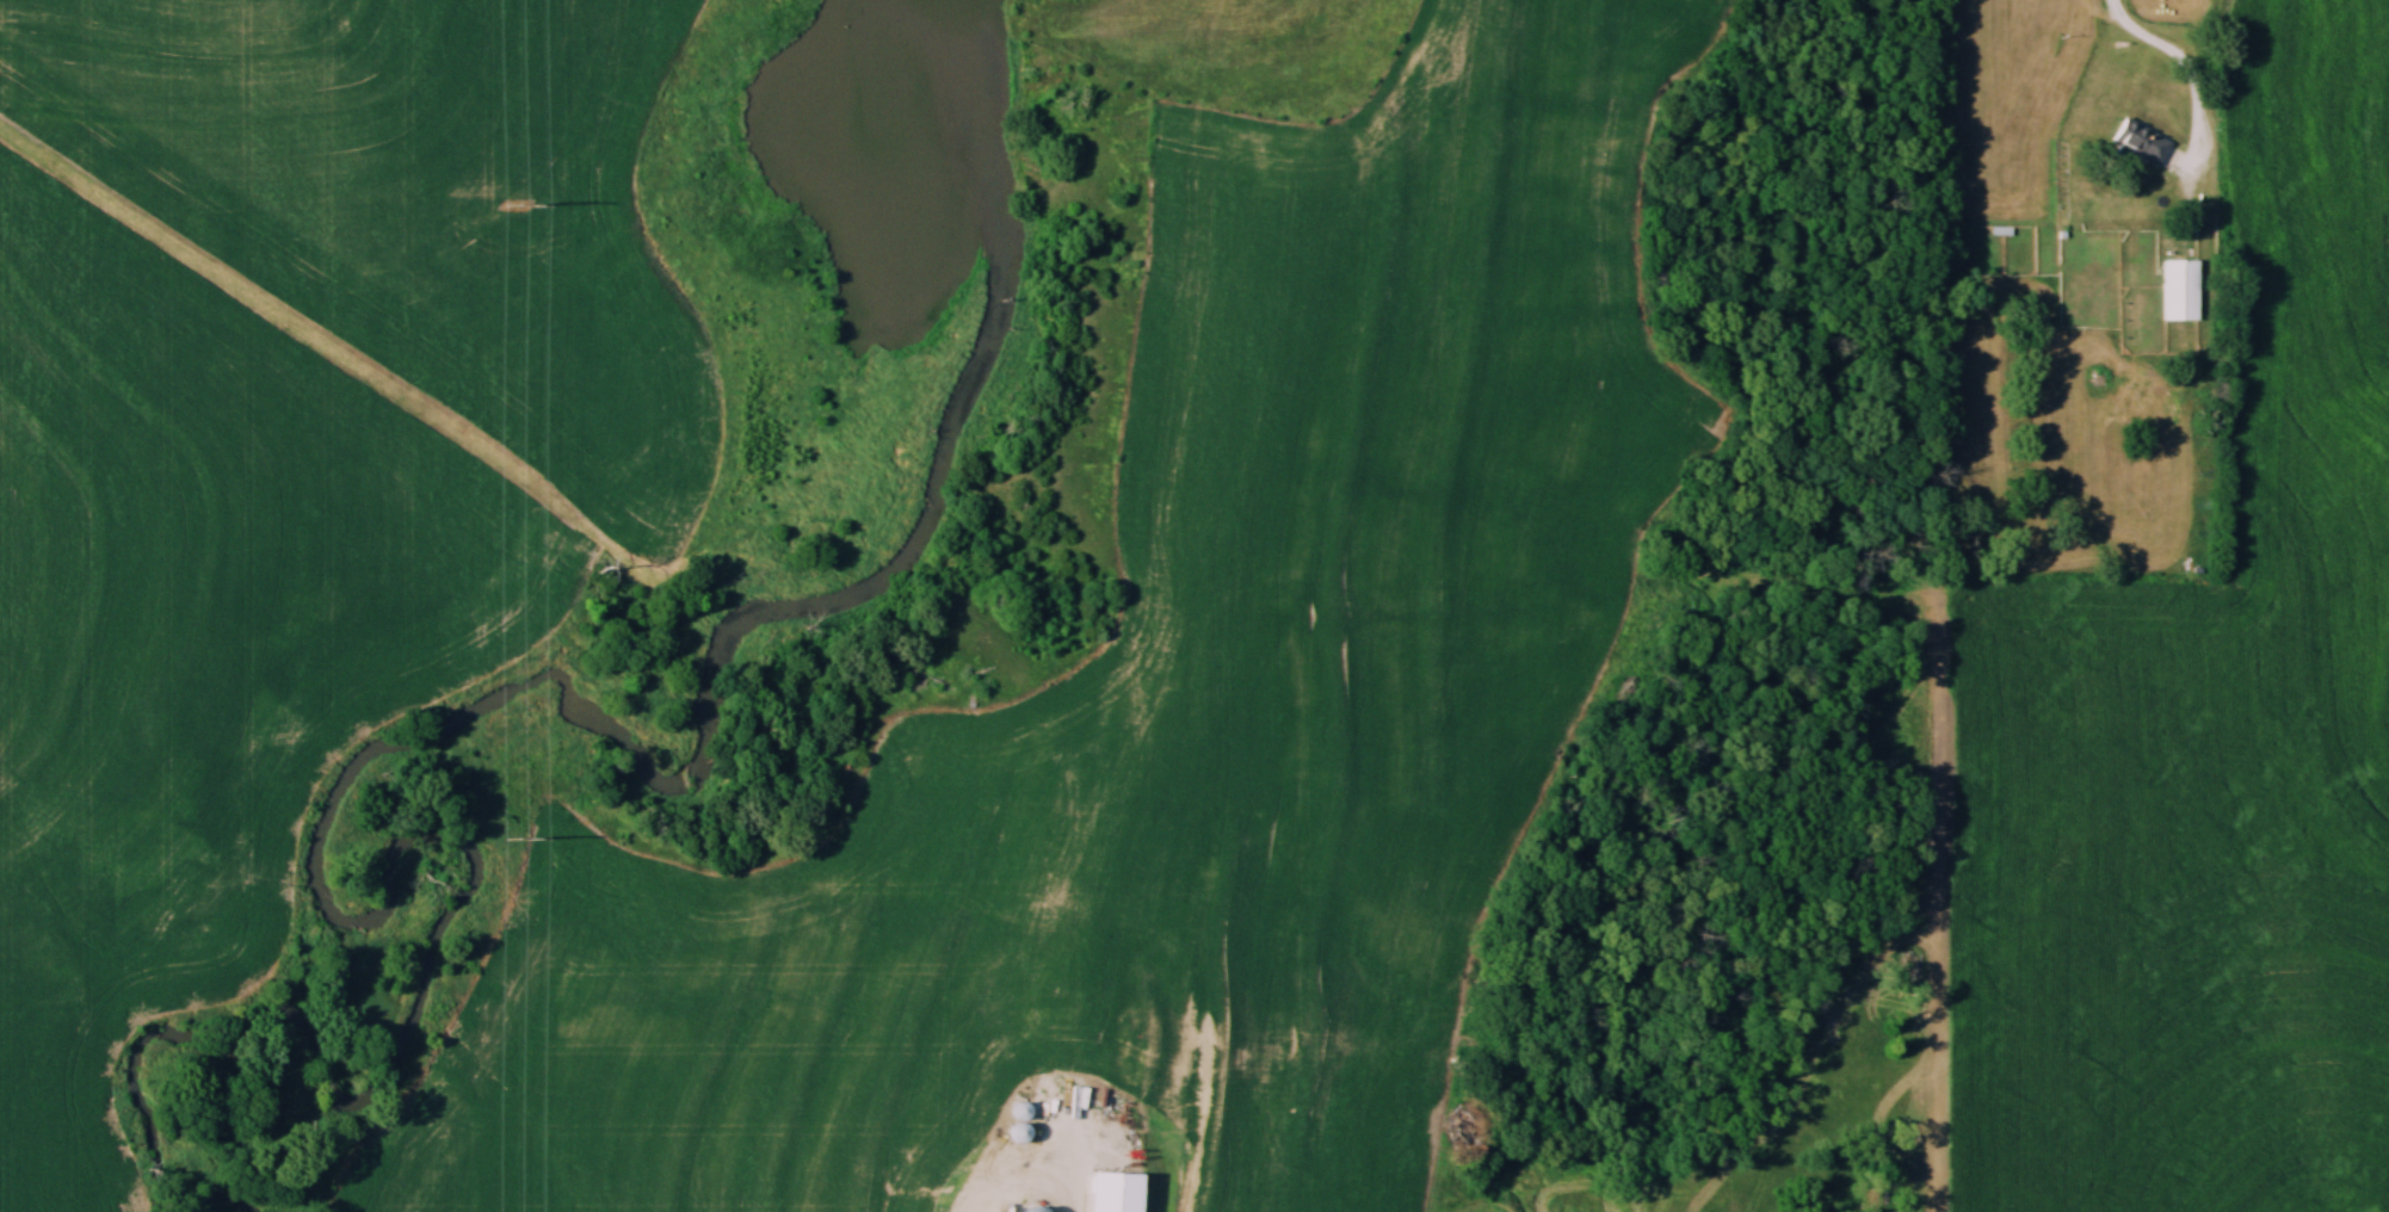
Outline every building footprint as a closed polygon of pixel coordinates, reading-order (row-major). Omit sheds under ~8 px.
[(2161,165),(2172,141),(2123,118),(2112,142),(2161,165)] [(2199,321),(2199,261),(2164,261),(2164,321),(2199,321)] [(1010,1144),(1006,1163),(1027,1167),(1031,1150),(1028,1149),(1033,1128),(1028,1127),(1033,1107),(1016,1103),(1012,1119),(1016,1119),(1010,1144)]
